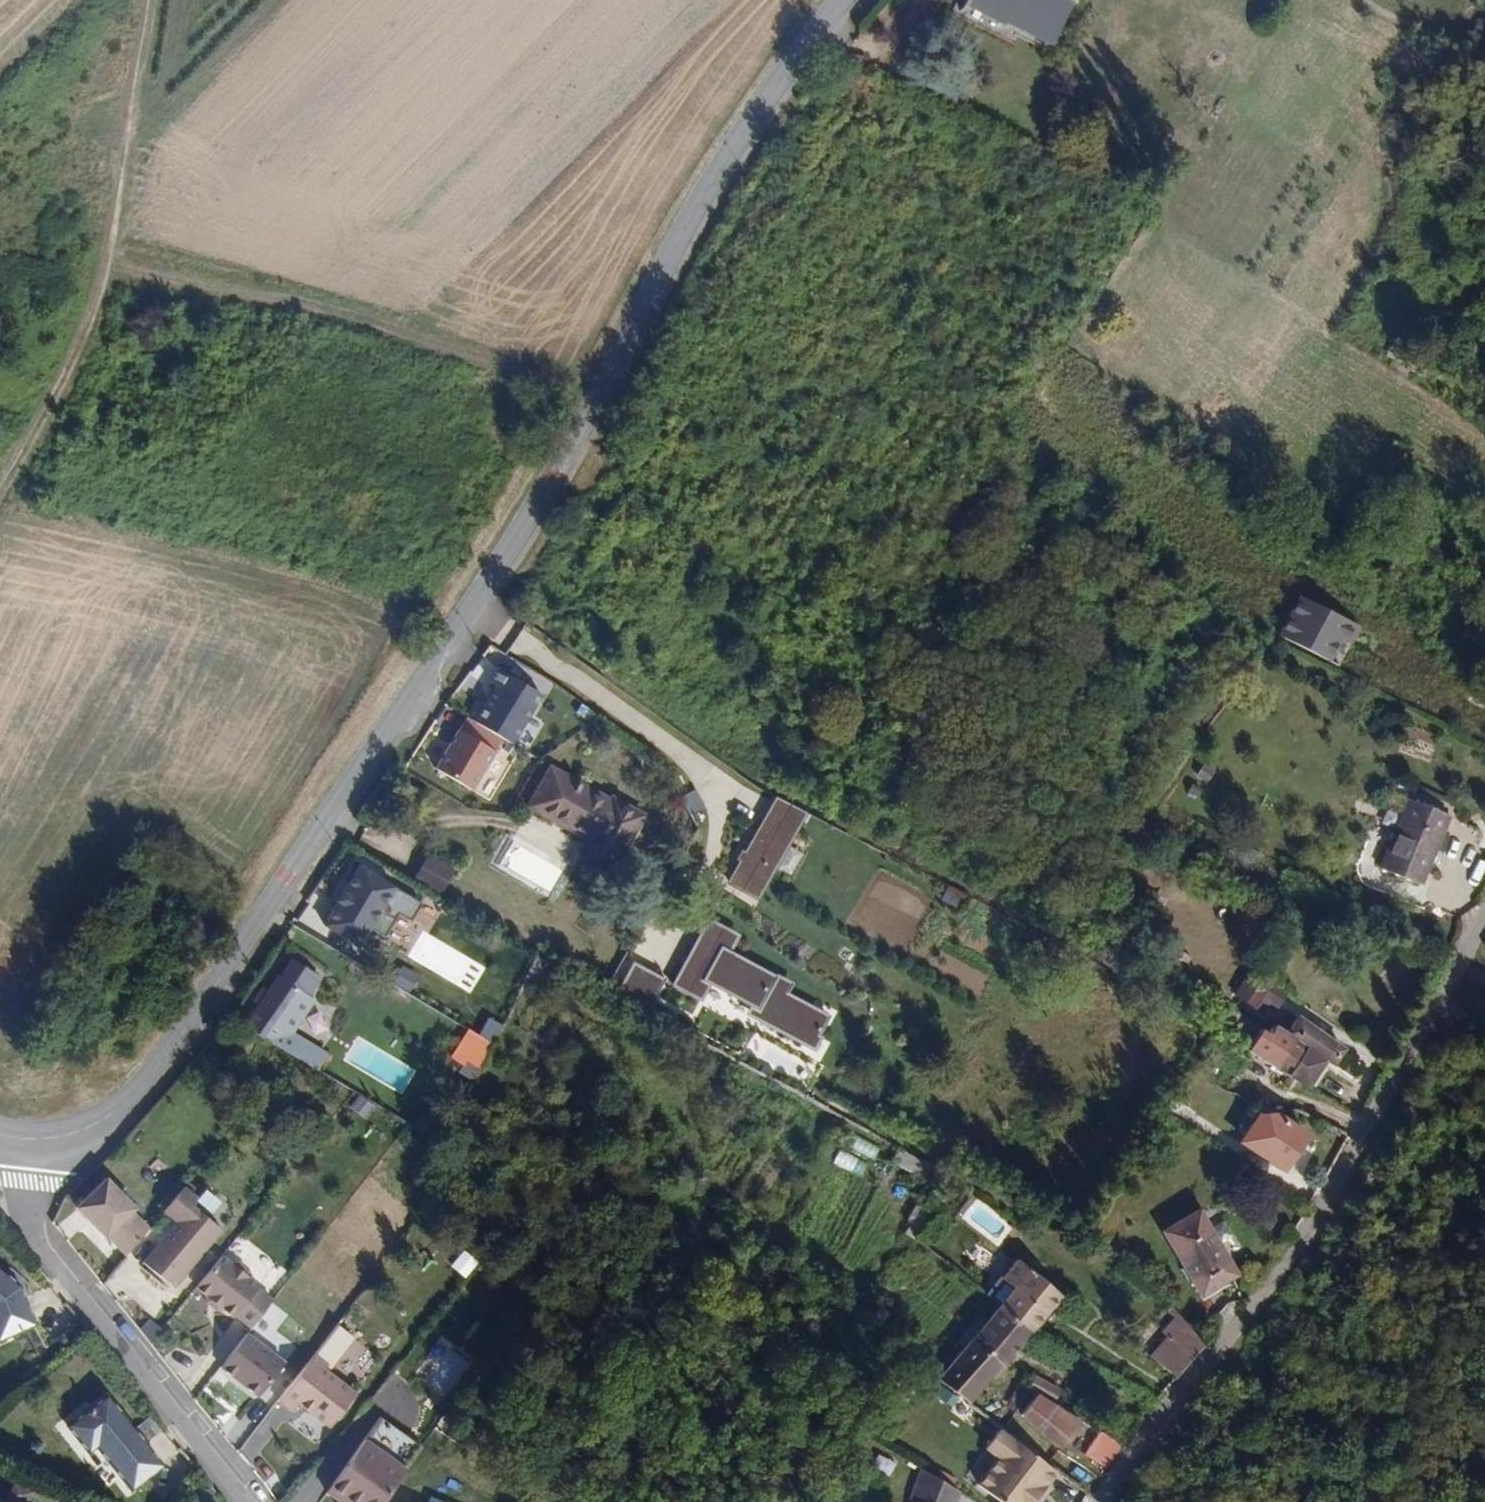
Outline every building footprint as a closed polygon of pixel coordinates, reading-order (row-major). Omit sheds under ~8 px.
[(964,5),(1003,24),(1006,22),(1051,45),(1070,6),(1058,0),(966,0),(964,5)] [(1065,147),(1059,157),(1067,161),(1073,150),(1065,147)] [(1436,371),(1431,382),(1438,388),(1445,378),(1436,371)] [(1355,626),(1298,596),(1275,639),(1335,668),(1355,626)] [(542,710),(512,692),(491,727),(521,745),(542,710)] [(464,731),(502,753),(508,742),(470,720),(464,731)] [(502,753),(464,731),(442,769),(481,791),(502,753)] [(607,798),(548,766),(527,806),(585,839),(578,851),(610,870),(640,815),(608,797),(607,798)] [(1191,785),(1186,792),(1195,798),(1200,791),(1191,785)] [(727,880),(759,898),(773,870),(804,811),(776,795),(727,880)] [(1407,799),(1401,813),(1415,819),(1420,805),(1407,799)] [(1415,819),(1401,813),(1378,869),(1420,886),(1448,816),(1420,805),(1415,819)] [(457,873),(430,857),(418,877),(445,893),(457,873)] [(416,917),(425,901),(364,866),(333,921),(367,940),(374,928),(392,938),(407,912),(416,917)] [(944,902),(962,909),(968,894),(949,887),(944,902)] [(699,999),(709,981),(701,976),(719,942),(728,947),(735,933),(705,917),(669,984),(699,999)] [(757,1006),(775,972),(747,957),(728,947),(719,942),(701,976),(709,981),(751,1003),(757,1006)] [(242,1026),(291,1055),(302,1039),(291,1032),(312,1001),(307,996),(318,979),(288,958),(267,990),(260,1000),(242,1026)] [(644,1009),(661,978),(633,963),(616,994),(644,1009)] [(791,981),(775,972),(757,1006),(751,1003),(747,1012),(814,1047),(822,1032),(819,1030),(829,1012),(787,989),(791,981)] [(1276,1007),(1285,992),(1261,975),(1256,983),(1245,1002),(1241,1008),(1259,1018),(1268,1002),(1276,1007)] [(1245,1002),(1256,983),(1245,976),(1233,996),(1245,1002)] [(260,1000),(267,990),(262,986),(254,997),(260,1000)] [(1260,1019),(1259,1018),(1241,1008),(1237,1014),(1254,1025),(1256,1027),(1260,1019)] [(1254,1025),(1237,1014),(1227,1009),(1216,1027),(1242,1043),(1254,1025)] [(234,1010),(230,1018),(238,1023),(243,1017),(234,1010)] [(1287,1075),(1308,1087),(1326,1060),(1333,1065),(1343,1050),(1297,1016),(1285,1033),(1306,1046),(1287,1075)] [(468,1028),(451,1018),(440,1038),(456,1047),(468,1028)] [(1306,1046),(1285,1033),(1272,1027),(1267,1034),(1259,1029),(1246,1050),(1287,1075),(1306,1046)] [(450,1058),(461,1065),(477,1074),(492,1043),(468,1028),(456,1047),(450,1058)] [(464,1076),(473,1082),(474,1080),(477,1074),(461,1065),(456,1073),(464,1076)] [(371,1117),(379,1102),(362,1092),(353,1106),(371,1117)] [(1307,1135),(1272,1112),(1260,1112),(1240,1142),(1283,1170),(1307,1135)] [(856,1135),(850,1146),(874,1157),(879,1146),(856,1135)] [(840,1150),(833,1165),(862,1177),(868,1162),(840,1150)] [(930,1185),(940,1170),(918,1158),(910,1173),(930,1185)] [(146,1202),(114,1171),(80,1206),(128,1253),(154,1226),(137,1210),(146,1202)] [(193,1184),(170,1211),(183,1221),(149,1261),(179,1286),(229,1226),(202,1202),(207,1196),(193,1184)] [(1198,1213),(1165,1232),(1201,1293),(1233,1274),(1198,1213)] [(467,1277),(481,1259),(466,1247),(452,1265),(467,1277)] [(0,1256),(0,1336),(1,1338),(40,1321),(28,1283),(0,1256)] [(240,1265),(229,1256),(203,1287),(239,1318),(242,1315),(254,1324),(275,1299),(261,1288),(264,1285),(253,1275),(256,1274),(242,1262),(240,1265)] [(998,1304),(1030,1330),(1059,1295),(1016,1258),(1001,1277),(1011,1286),(998,1304)] [(1001,1277),(987,1295),(998,1304),(1011,1286),(1001,1277)] [(1001,1366),(1030,1330),(998,1304),(984,1321),(977,1315),(971,1323),(977,1329),(968,1339),(999,1364),(1001,1366)] [(1175,1379),(1203,1345),(1171,1307),(1167,1313),(1174,1319),(1162,1332),(1168,1338),(1152,1359),(1175,1379)] [(961,1333),(968,1339),(977,1329),(971,1323),(961,1333)] [(292,1361),(251,1330),(223,1368),(264,1398),(292,1361)] [(955,1342),(962,1347),(968,1339),(961,1333),(955,1342)] [(938,1376),(967,1400),(969,1401),(999,1364),(968,1339),(962,1347),(938,1376)] [(332,1363),(319,1353),(282,1400),(297,1412),(304,1404),(334,1427),(361,1392),(329,1367),(332,1363)] [(1027,1388),(1053,1404),(1060,1391),(1033,1377),(1029,1383),(1027,1388)] [(1007,1404),(1016,1410),(1027,1388),(1029,1383),(1021,1378),(1007,1404)] [(1015,1411),(1060,1446),(1074,1430),(1068,1425),(1072,1419),(1053,1404),(1027,1388),(1016,1410),(1015,1411)] [(171,1463),(116,1390),(70,1424),(94,1456),(105,1447),(137,1489),(171,1463)] [(1000,1426),(987,1447),(1001,1455),(982,1484),(1007,1500),(1005,1501),(1040,1501),(1043,1497),(1039,1495),(1046,1485),(1055,1470),(1000,1426)] [(1106,1469),(1120,1446),(1099,1431),(1084,1455),(1106,1469)] [(369,1440),(333,1491),(345,1500),(344,1501),(387,1501),(410,1468),(369,1440)] [(959,1492),(920,1468),(909,1498),(916,1501),(956,1501),(959,1492)] [(1050,1488),(1046,1485),(1039,1495),(1043,1497),(1050,1488)]
